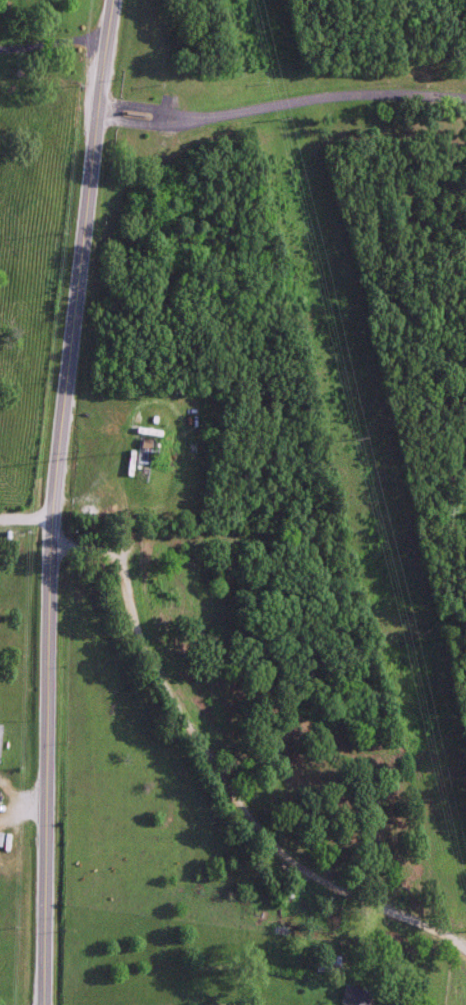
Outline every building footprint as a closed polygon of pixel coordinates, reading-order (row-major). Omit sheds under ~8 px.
[(149,439),(140,437),(138,448),(147,450),(149,439)] [(343,984),(339,1004),(364,1004),(368,989),(343,984)]
